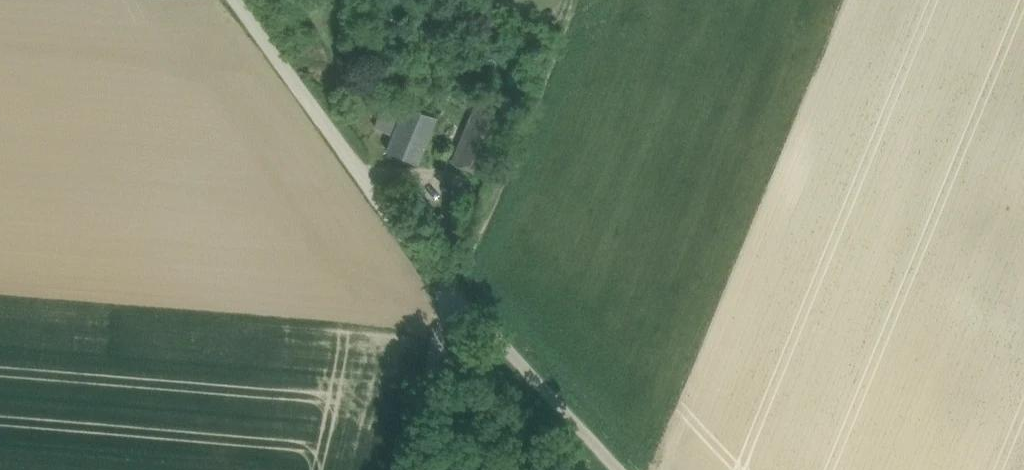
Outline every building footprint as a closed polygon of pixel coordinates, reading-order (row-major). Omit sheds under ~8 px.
[(386,98),(374,127),(393,135),(405,105),(386,98)] [(508,117),(476,103),(452,162),(485,175),(508,117)] [(405,105),(393,135),(386,152),(419,165),(437,119),(405,105)] [(443,213),(438,217),(450,232),(455,229),(443,213)] [(454,245),(447,235),(436,243),(443,253),(454,245)]
